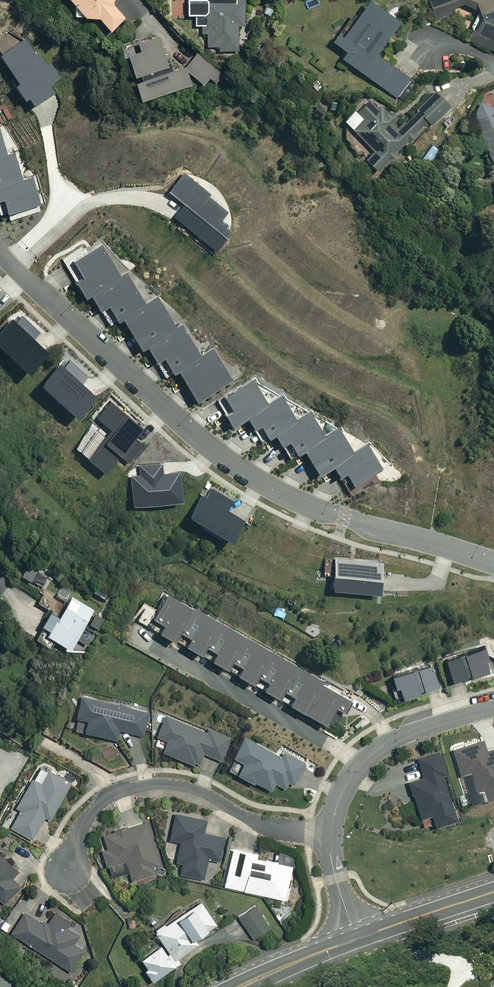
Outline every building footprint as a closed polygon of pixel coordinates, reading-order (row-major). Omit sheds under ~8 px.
[(117,0),(66,0),(79,18),(95,18),(107,33),(126,18),(114,3),(117,0)] [(200,35),(204,35),(205,47),(214,47),(215,51),(240,50),(239,25),(246,25),(245,0),(185,0),(185,14),(192,14),(192,26),(199,26),(200,35)] [(366,0),(365,0),(343,32),(339,30),(331,43),(343,51),(338,58),(396,98),(409,78),(373,54),(396,21),(366,0)] [(441,31),(493,52),(493,0),(430,0),(441,31)] [(159,32),(118,45),(121,59),(125,58),(129,77),(137,75),(138,81),(131,82),(135,100),(201,85),(207,79),(212,83),(221,73),(196,49),(180,65),(174,62),(168,64),(159,32)] [(408,139),(370,98),(355,111),(362,119),(351,129),(371,151),(363,159),(374,171),(408,139)] [(469,109),(489,163),(493,161),(493,100),(469,109)] [(3,209),(37,201),(30,175),(20,177),(13,149),(3,151),(0,138),(0,197),(3,209)] [(227,212),(185,174),(168,193),(183,206),(173,216),(213,252),(232,231),(220,220),(227,212)] [(99,242),(70,258),(79,272),(71,277),(80,294),(86,290),(95,307),(105,302),(112,316),(116,314),(134,345),(142,341),(151,358),(160,353),(169,369),(174,366),(192,399),(229,378),(212,346),(199,354),(180,321),(173,325),(156,294),(141,302),(124,270),(116,274),(99,242)] [(22,368),(42,348),(31,336),(38,330),(21,313),(13,320),(9,316),(0,325),(0,346),(22,368)] [(35,379),(69,414),(92,392),(80,380),(85,375),(68,357),(60,365),(54,359),(35,379)] [(252,377),(222,394),(228,404),(219,410),(226,422),(242,413),(248,425),(257,421),(264,432),(271,428),(277,440),(285,436),(292,449),(299,444),(314,471),(330,462),(336,473),(343,469),(351,482),(381,466),(366,440),(351,448),(338,424),(322,433),(309,409),(294,418),(280,393),(266,401),(252,377)] [(83,454),(102,470),(117,453),(126,461),(142,443),(133,435),(140,426),(107,398),(92,415),(106,427),(83,454)] [(128,500),(179,499),(179,472),(161,473),(161,463),(139,463),(139,473),(128,473),(128,500)] [(187,511),(225,538),(240,516),(226,507),(232,499),(211,485),(203,496),(200,493),(187,511)] [(328,586),(376,590),(379,561),(330,556),(328,586)] [(54,574),(27,561),(20,575),(46,588),(54,574)] [(66,648),(72,639),(84,647),(94,632),(82,624),(92,608),(71,595),(74,590),(63,583),(55,595),(47,590),(39,603),(48,609),(31,637),(48,648),(54,640),(66,648)] [(288,696),(285,702),(331,727),(347,699),(318,682),(320,678),(166,591),(150,619),(158,624),(155,629),(172,639),(176,631),(184,636),(180,643),(197,653),(201,646),(211,651),(207,658),(224,668),(227,662),(237,668),(234,673),(249,682),(252,676),(262,681),(259,687),(276,697),(280,691),(288,696)] [(488,657),(484,646),(442,659),(449,681),(485,670),(481,659),(488,657)] [(435,684),(428,663),(388,676),(392,688),(395,687),(399,697),(435,684)] [(147,712),(79,696),(74,717),(85,720),(82,731),(115,739),(117,730),(141,735),(147,712)] [(205,732),(164,716),(156,737),(166,741),(162,752),(196,766),(201,753),(220,760),(229,737),(207,728),(205,732)] [(280,757),(243,737),(225,768),(251,783),(252,781),(269,790),(273,783),(288,791),(303,763),(283,752),(280,757)] [(482,741),(451,750),(458,776),(469,773),(475,792),(481,791),(483,801),(493,798),(493,749),(485,752),(482,741)] [(438,752),(415,758),(420,777),(406,780),(420,831),(457,821),(438,752)] [(68,782),(47,770),(40,784),(31,779),(15,807),(20,810),(10,828),(30,839),(43,816),(48,819),(68,782)] [(204,820),(173,814),(167,841),(179,843),(175,862),(180,863),(178,874),(202,879),(206,859),(218,861),(222,837),(202,832),(204,820)] [(158,864),(146,822),(101,834),(105,849),(101,850),(105,867),(125,861),(130,880),(154,874),(151,866),(158,864)] [(257,853),(232,848),(223,886),(283,899),(291,866),(256,858),(257,853)] [(0,856),(0,900),(4,904),(20,887),(10,878),(17,871),(0,856)] [(215,924),(200,901),(154,931),(162,943),(137,960),(151,981),(179,963),(176,958),(197,943),(194,938),(215,924)] [(268,928),(253,905),(237,916),(252,939),(268,928)] [(290,908),(276,907),(275,914),(281,924),(288,925),(290,908)] [(44,926),(23,913),(10,933),(70,972),(83,951),(71,943),(77,935),(64,927),(68,921),(54,912),(44,926)]
